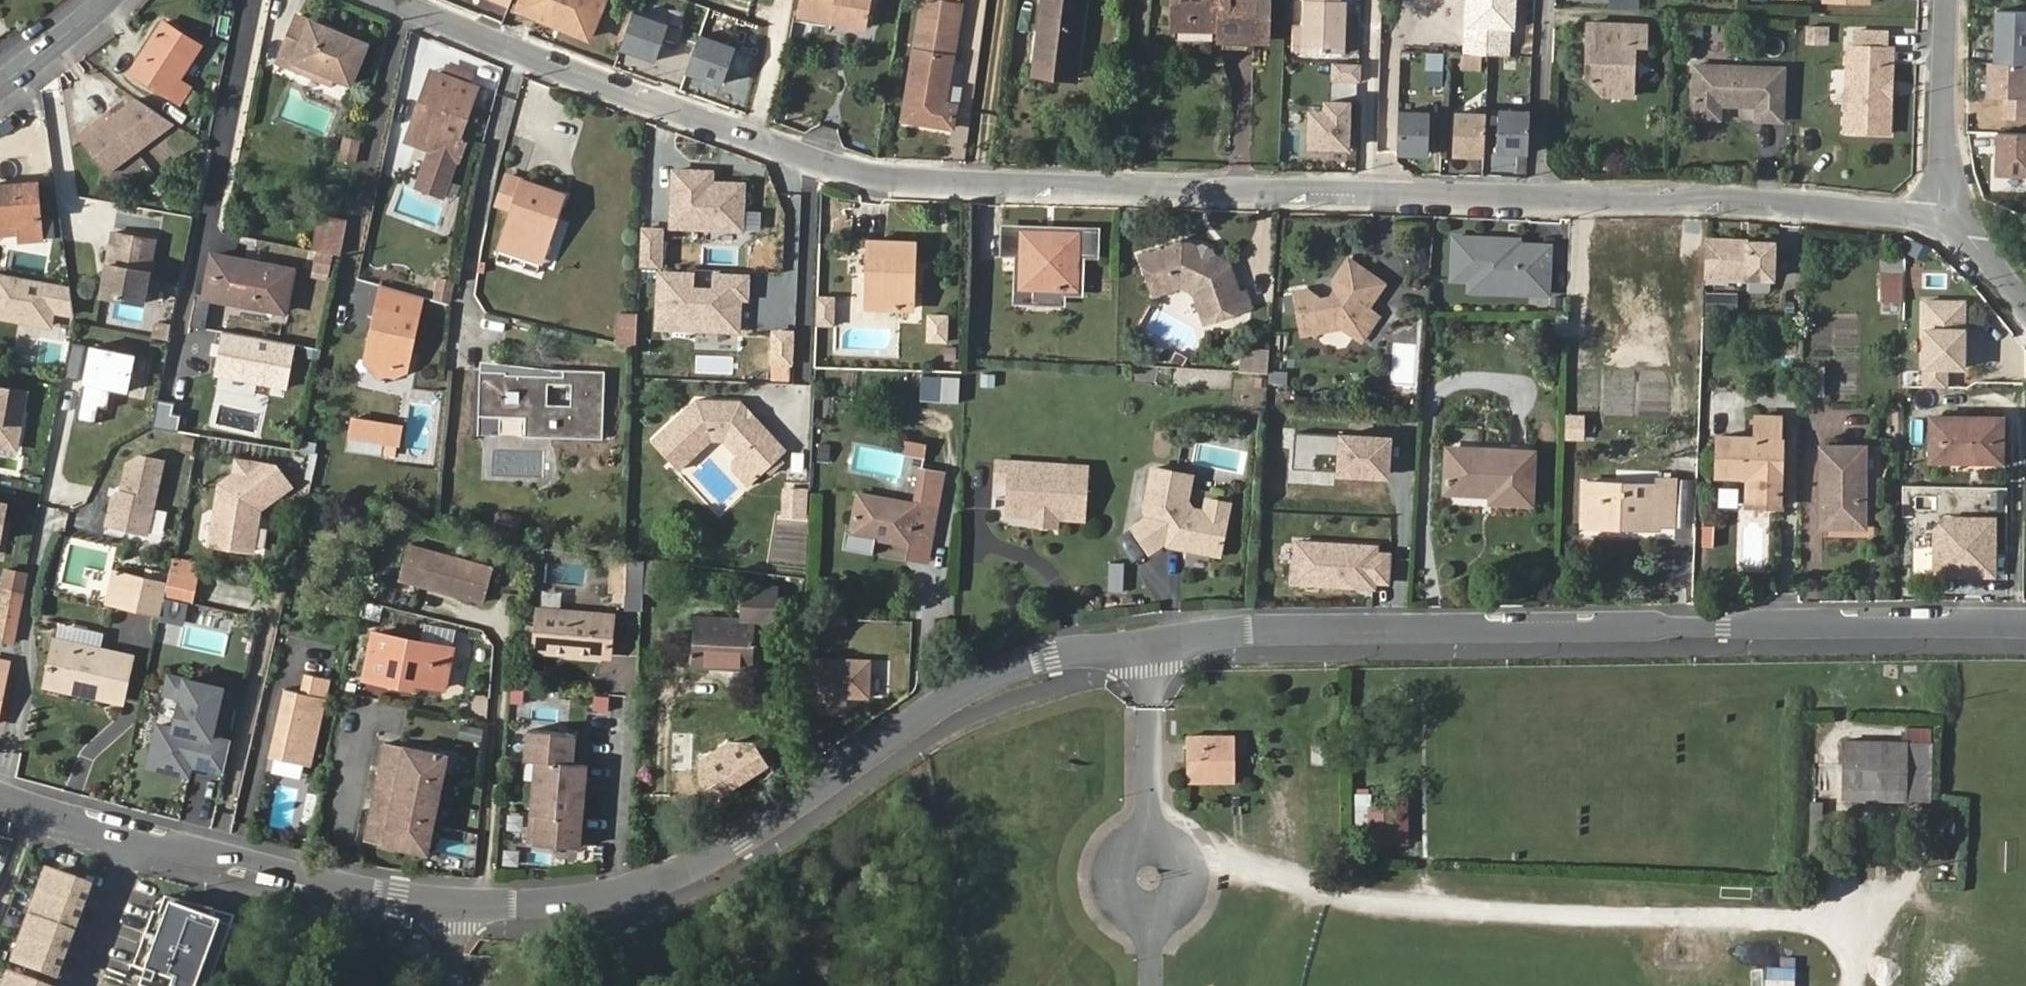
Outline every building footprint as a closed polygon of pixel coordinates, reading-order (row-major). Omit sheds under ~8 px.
[(517,7),(587,36),(603,0),(520,0),(517,7)] [(793,7),(825,14),(826,8),(840,12),(838,18),(848,20),(851,0),(795,0),(793,7)] [(848,20),(859,22),(865,0),(851,0),(848,20)] [(958,96),(945,93),(955,33),(961,0),(924,0),(919,28),(904,108),(954,117),(958,96)] [(1082,26),(1074,25),(1078,0),(1045,0),(1037,63),(1076,68),(1082,26)] [(1082,26),(1085,0),(1078,0),(1074,25),(1082,26)] [(1173,27),(1222,30),(1222,50),(1261,51),(1262,0),(1174,0),(1173,27)] [(1304,27),(1304,51),(1343,52),(1345,1),(1338,1),(1338,0),(1305,0),(1304,27)] [(1464,51),(1511,54),(1514,0),(1467,0),(1464,51)] [(826,8),(825,14),(838,18),(840,12),(826,8)] [(1994,12),(1992,66),(2025,68),(2025,13),(1994,12)] [(654,61),(667,25),(632,13),(619,49),(654,61)] [(296,16),(280,55),(332,77),(348,83),(364,45),(296,16)] [(1830,16),(1808,16),(1808,31),(1829,31),(1830,16)] [(1638,91),(1640,41),(1650,41),(1650,21),(1594,20),(1593,71),(1612,91),(1638,91)] [(197,45),(163,22),(131,72),(179,103),(188,87),(177,78),(197,45)] [(1897,75),(1901,75),(1902,39),(1892,39),(1893,24),(1862,23),(1862,38),(1853,38),(1852,63),(1859,71),(1859,91),(1852,97),(1852,124),(1899,124),(1901,86),(1897,86),(1897,75)] [(1304,51),(1304,27),(1296,26),(1296,51),(1304,51)] [(720,83),(733,48),(698,35),(685,71),(720,83)] [(332,77),(280,55),(277,63),(329,85),(332,77)] [(1444,57),(1428,56),(1427,73),(1443,74),(1444,57)] [(1791,57),(1717,57),(1717,72),(1701,72),(1701,112),(1728,112),(1727,101),(1762,101),(1762,111),(1791,112),(1791,57)] [(1717,72),(1717,57),(1702,57),(1701,72),(1717,72)] [(1481,71),(1482,59),(1462,58),(1461,70),(1481,71)] [(1840,97),(1852,97),(1859,91),(1859,71),(1852,63),(1841,63),(1840,97)] [(1361,65),(1332,64),(1331,82),(1361,84),(1361,65)] [(1992,66),(1985,66),(1984,100),(2001,101),(2000,120),(2025,121),(2025,68),(1992,66)] [(442,80),(464,89),(468,78),(446,70),(442,80)] [(1427,73),(1427,88),(1442,89),(1443,74),(1427,73)] [(428,75),(411,126),(417,129),(435,77),(428,75)] [(458,144),(471,107),(465,105),(470,91),(464,89),(442,80),(435,77),(417,129),(411,126),(405,143),(430,152),(419,184),(444,193),(462,145),(458,144)] [(465,105),(471,107),(477,93),(470,91),(465,105)] [(1352,102),(1324,101),(1324,112),(1309,111),(1308,151),(1351,152),(1352,102)] [(1728,112),(1762,111),(1762,101),(1727,101),(1728,112)] [(104,177),(173,128),(132,106),(80,143),(104,177)] [(1532,157),(1534,115),(1503,113),(1501,155),(1532,157)] [(1428,161),(1429,119),(1398,118),(1397,160),(1428,161)] [(1486,162),(1488,120),(1456,118),(1454,160),(1486,162)] [(359,142),(344,138),(339,160),(354,163),(359,142)] [(1997,138),(1995,179),(2025,180),(2025,139),(1997,138)] [(672,226),(741,229),(743,184),(711,183),(712,172),(674,170),(672,226)] [(563,198),(508,179),(497,208),(514,213),(497,262),(536,276),(563,198)] [(42,239),(36,182),(0,185),(0,223),(18,221),(20,241),(42,239)] [(316,216),(309,249),(325,252),(331,219),(316,216)] [(331,219),(325,252),(339,255),(347,222),(331,219)] [(1007,249),(1022,250),(1031,250),(1033,223),(1009,222),(1007,249)] [(1034,285),(1033,297),(1061,298),(1062,286),(1079,286),(1080,262),(1078,262),(1078,249),(1096,251),(1097,227),(1033,223),(1031,250),(1022,250),(1022,265),(1018,265),(1017,284),(1034,285)] [(640,266),(660,267),(661,230),(641,229),(640,266)] [(141,305),(154,241),(112,233),(100,297),(141,305)] [(1226,270),(1231,264),(1218,258),(1213,248),(1203,242),(1198,245),(1183,238),(1140,257),(1158,297),(1183,286),(1196,294),(1209,325),(1253,306),(1246,290),(1243,291),(1237,279),(1229,277),(1226,270)] [(1505,241),(1451,238),(1447,280),(1471,282),(1481,283),(1499,294),(1535,296),(1550,297),(1553,249),(1516,247),(1505,246),(1505,241)] [(910,310),(912,278),(903,278),(903,263),(912,263),(913,243),(866,240),(846,239),(844,276),(865,276),(863,308),(910,310)] [(1738,242),(1702,240),(1701,276),(1769,279),(1770,244),(1745,243),(1745,247),(1738,247),(1738,242)] [(285,312),(292,270),(213,254),(204,296),(285,312)] [(1334,321),(1343,327),(1362,339),(1378,313),(1366,304),(1382,280),(1347,257),(1334,279),(1336,287),(1329,298),(1319,299),(1305,289),(1292,291),(1299,333),(1318,330),(1323,322),(1334,321)] [(1902,260),(1881,260),(1881,302),(1902,302),(1902,260)] [(903,278),(912,278),(912,263),(903,263),(903,278)] [(1237,279),(1231,264),(1226,270),(1229,277),(1237,279)] [(696,273),(657,272),(654,332),(741,336),(743,303),(750,303),(751,275),(713,273),(712,289),(695,288),(696,273)] [(0,275),(0,321),(50,328),(52,315),(73,318),(70,285),(0,275)] [(437,277),(432,298),(450,302),(455,281),(437,277)] [(1481,283),(1471,282),(1470,297),(1535,301),(1535,296),(1499,294),(1481,283)] [(1016,295),(1033,297),(1034,285),(1017,284),(1016,295)] [(1733,294),(1707,294),(1707,313),(1733,313),(1733,294)] [(834,296),(817,295),(816,325),(833,326),(834,296)] [(1961,304),(1924,304),(1924,390),(1946,390),(1946,370),(1963,370),(1963,344),(1959,340),(1959,332),(1963,332),(1963,307),(1961,304)] [(375,332),(369,367),(404,375),(415,321),(376,312),(372,331),(375,332)] [(634,349),(636,315),(618,314),(616,344),(634,349)] [(944,317),(925,316),(924,342),(943,343),(944,317)] [(1396,339),(1418,345),(1424,326),(1401,320),(1396,339)] [(1318,330),(1343,327),(1334,321),(1323,322),(1318,330)] [(365,366),(369,367),(375,332),(372,331),(365,366)] [(295,345),(222,333),(215,378),(288,390),(295,345)] [(70,342),(61,378),(76,381),(84,345),(70,342)] [(1392,343),(1390,384),(1414,386),(1417,345),(1392,343)] [(133,357),(90,347),(81,382),(88,384),(87,390),(80,388),(73,419),(92,424),(96,407),(104,409),(109,389),(125,392),(133,357)] [(1242,356),(1241,373),(1268,375),(1270,357),(1242,356)] [(1270,384),(1288,386),(1290,359),(1272,358),(1270,384)] [(1814,365),(1813,396),(1827,397),(1828,365),(1814,365)] [(979,371),(979,388),(998,389),(999,372),(979,371)] [(600,405),(601,393),(596,392),(597,377),(560,375),(560,380),(503,377),(503,374),(477,373),(474,418),(496,419),(521,421),(520,439),(554,442),(554,437),(570,438),(570,442),(582,443),(582,438),(598,439),(599,418),(595,418),(596,405),(600,405)] [(960,379),(922,378),(922,400),(958,402),(960,379)] [(23,392),(0,388),(0,426),(17,429),(23,392)] [(412,392),(408,431),(431,434),(435,394),(412,392)] [(692,400),(649,439),(674,470),(711,441),(731,442),(743,452),(744,453),(743,459),(757,473),(761,469),(774,458),(782,451),(739,402),(692,400)] [(1582,417),(1567,416),(1567,439),(1582,439),(1582,417)] [(1747,508),(1779,509),(1781,418),(1754,417),(1754,438),(1716,438),(1715,477),(1747,479),(1747,508)] [(495,438),(496,419),(474,418),(473,437),(495,438)] [(1930,418),(1930,461),(2000,463),(2001,419),(1930,418)] [(348,440),(399,447),(402,427),(351,419),(348,440)] [(13,448),(17,429),(0,426),(0,446),(13,448)] [(1295,433),(1293,469),(1340,472),(1341,464),(1361,465),(1360,473),(1385,475),(1388,438),(1295,433)] [(906,455),(929,457),(930,444),(907,442),(906,455)] [(818,446),(817,459),(827,459),(827,446),(818,446)] [(1530,505),(1533,454),(1446,449),(1445,493),(1490,496),(1489,502),(1530,505)] [(1820,528),(1863,528),(1864,449),(1820,449),(1820,528)] [(745,484),(757,473),(743,459),(744,453),(743,452),(730,466),(745,484)] [(105,525),(146,534),(162,460),(140,455),(126,463),(120,491),(111,497),(105,525)] [(778,463),(774,458),(761,469),(765,474),(778,463)] [(1029,499),(1029,513),(1028,524),(1051,525),(1052,517),(1080,518),(1083,467),(995,462),(993,481),(1006,483),(1005,498),(1029,499)] [(252,513),(258,509),(291,488),(276,469),(237,463),(236,472),(218,485),(207,543),(249,551),(256,521),(251,517),(252,513)] [(1134,527),(1151,551),(1171,537),(1172,538),(1173,540),(1174,541),(1175,541),(1176,542),(1177,542),(1179,542),(1180,542),(1184,547),(1220,554),(1227,516),(1205,511),(1186,508),(1192,475),(1153,468),(1146,509),(1152,510),(1151,515),(1134,527)] [(915,506),(857,495),(849,535),(909,545),(928,549),(936,510),(942,473),(921,469),(915,506)] [(1619,523),(1619,530),(1657,532),(1658,526),(1672,527),(1674,481),(1657,481),(1656,487),(1585,485),(1584,522),(1619,523)] [(798,491),(779,490),(778,517),(796,517),(798,491)] [(1004,511),(1029,513),(1029,499),(1005,498),(1004,511)] [(1208,499),(1205,511),(1227,516),(1230,504),(1208,499)] [(1999,515),(1933,514),(1932,578),(1998,579),(1999,515)] [(779,520),(774,569),(804,572),(809,523),(779,520)] [(1379,544),(1291,539),(1288,587),(1376,592),(1379,544)] [(926,563),(928,549),(909,545),(906,560),(926,563)] [(485,603),(494,569),(409,546),(400,580),(485,603)] [(623,593),(641,594),(642,561),(625,560),(623,593)] [(642,561),(641,594),(654,595),(656,563),(642,561)] [(546,562),(545,582),(584,586),(586,566),(546,562)] [(4,568),(0,588),(1,589),(20,592),(24,572),(4,568)] [(116,604),(123,572),(113,570),(106,602),(116,604)] [(195,576),(168,570),(166,582),(163,597),(189,603),(195,576)] [(163,597),(166,582),(123,572),(116,604),(159,613),(163,597)] [(19,592),(1,589),(0,596),(0,640),(11,643),(22,593),(19,592)] [(747,622),(694,619),(692,665),(750,669),(751,649),(774,650),(775,624),(777,593),(749,591),(747,622)] [(607,657),(610,617),(537,610),(534,651),(607,657)] [(193,613),(190,625),(227,634),(230,622),(193,613)] [(184,625),(179,644),(223,654),(227,635),(184,625)] [(449,649),(453,631),(422,626),(419,643),(449,649)] [(397,680),(413,683),(443,689),(449,649),(419,643),(374,634),(366,680),(396,686),(397,680)] [(85,688),(121,696),(129,658),(57,641),(47,685),(83,694),(85,688)] [(801,661),(800,698),(820,699),(819,717),(844,718),(845,700),(868,701),(869,664),(801,661)] [(211,737),(222,688),(169,676),(165,694),(181,698),(174,729),(158,725),(152,753),(168,757),(166,765),(181,769),(182,763),(191,765),(224,773),(231,742),(211,737)] [(412,689),(413,683),(397,680),(396,686),(412,689)] [(120,702),(121,696),(85,688),(83,694),(120,702)] [(282,735),(276,733),(270,756),(309,765),(325,698),(286,689),(278,724),(284,725),(282,735)] [(608,719),(610,700),(591,698),(590,717),(608,719)] [(479,743),(482,733),(462,729),(459,738),(479,743)] [(579,849),(587,750),(582,750),(584,736),(528,731),(525,761),(536,762),(529,845),(579,849)] [(1185,738),(1186,783),(1231,783),(1231,736),(1185,738)] [(1310,767),(1333,765),(1333,738),(1309,739),(1310,767)] [(430,855),(452,758),(390,744),(368,842),(430,855)] [(1842,744),(1842,799),(1905,800),(1904,745),(1842,744)] [(166,765),(168,757),(152,753),(149,767),(189,776),(191,765),(182,763),(181,769),(166,765)] [(1369,810),(1369,846),(1406,845),(1406,809),(1369,810)] [(88,888),(45,873),(13,964),(55,979),(88,888)] [(234,918),(164,900),(158,918),(152,916),(140,949),(146,951),(139,971),(133,969),(127,985),(210,985),(234,918)] [(1764,963),(1764,985),(1797,985),(1797,964),(1764,963)] [(13,964),(8,977),(33,985),(52,985),(55,979),(13,964)] [(8,977),(5,985),(33,985),(8,977)]
